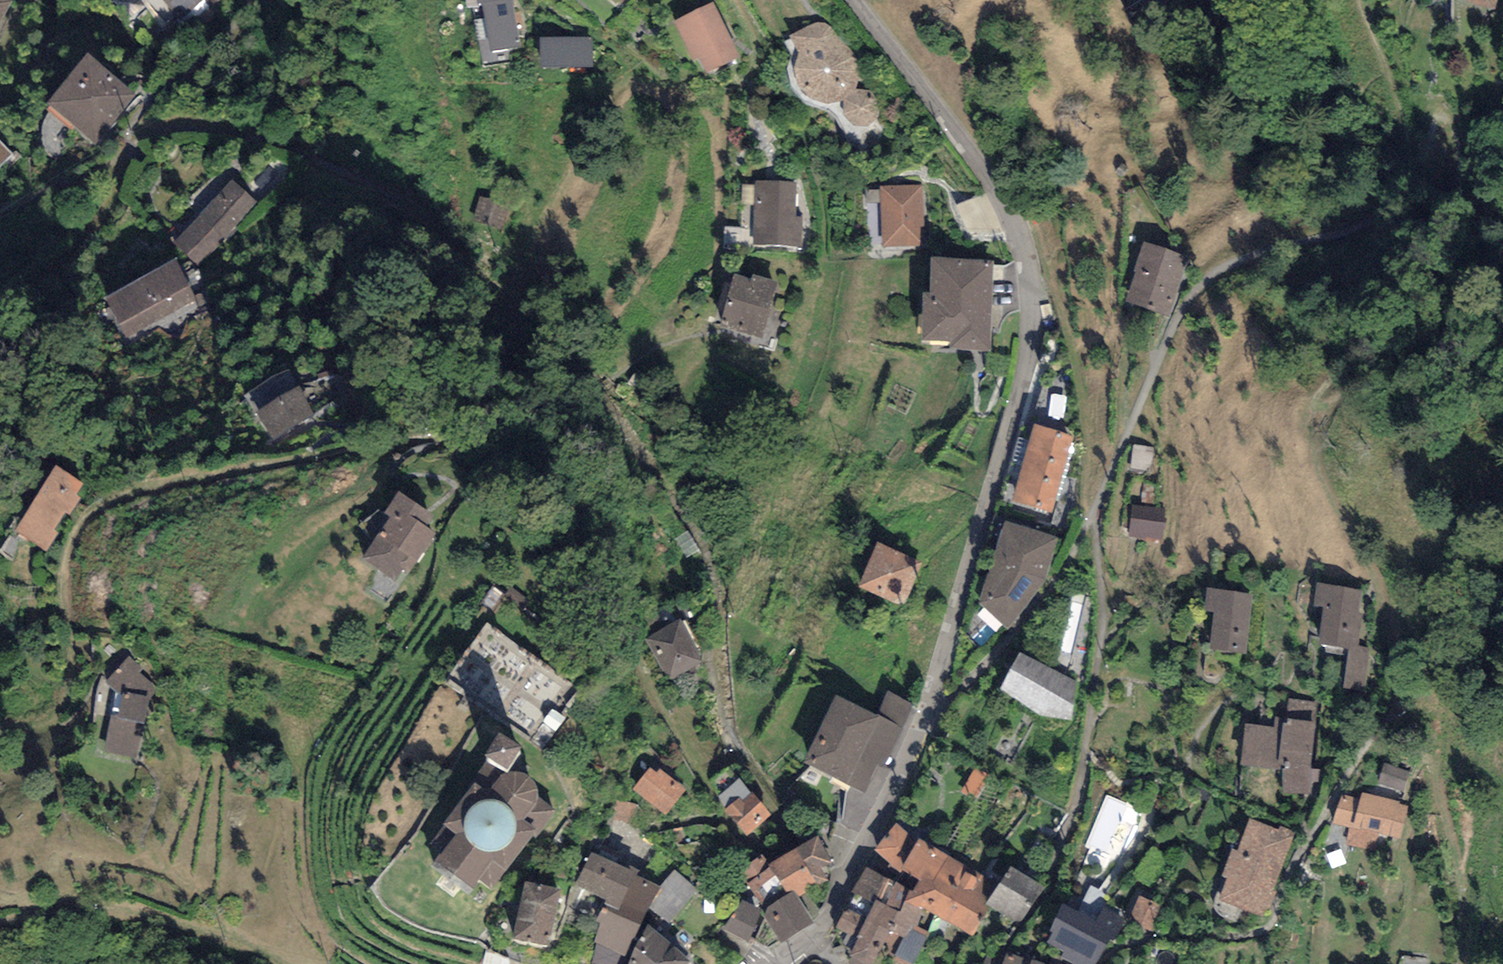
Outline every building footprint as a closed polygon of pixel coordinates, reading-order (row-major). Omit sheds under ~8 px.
[(14,3),(10,0),(0,0),(0,23),(14,3)] [(179,30),(213,0),(154,0),(179,30)] [(482,4),(490,51),(520,46),(512,0),(503,0),(482,4)] [(1466,1),(1496,8),(1498,0),(1465,0),(1466,1)] [(714,9),(677,27),(694,62),(701,59),(709,75),(739,61),(714,9)] [(813,29),(794,40),(802,56),(797,74),(800,90),(811,101),(827,105),(842,99),(854,90),(859,74),(855,58),(829,30),(824,27),(813,29)] [(592,66),(591,36),(540,37),(541,68),(592,66)] [(135,95),(88,57),(46,108),(93,146),(135,95)] [(856,94),(846,103),(845,116),(854,126),(868,126),(877,118),(877,104),(869,94),(856,94)] [(13,157),(0,143),(0,170),(13,157)] [(261,204),(230,179),(174,246),(205,271),(261,204)] [(802,192),(750,190),(748,244),(800,246),(802,192)] [(919,190),(882,191),(884,247),(922,245),(919,190)] [(508,205),(480,198),(473,223),(502,231),(508,205)] [(1183,264),(1145,253),(1130,303),(1168,315),(1183,264)] [(175,261),(105,301),(127,340),(197,300),(175,261)] [(990,269),(932,269),(932,305),(926,305),(925,347),(953,347),(953,354),(990,354),(990,269)] [(773,287),(727,275),(714,324),(759,337),(773,287)] [(272,443),(315,416),(298,388),(254,415),(272,443)] [(1035,425),(1024,460),(1025,461),(1063,472),(1074,436),(1035,425)] [(1050,512),(1063,472),(1025,461),(1024,460),(1012,501),(1050,512)] [(57,475),(17,535),(46,555),(58,538),(52,535),(66,515),(70,517),(79,504),(73,500),(80,490),(57,475)] [(432,520),(398,498),(385,518),(392,522),(365,564),(394,583),(402,570),(409,574),(431,540),(423,534),(432,520)] [(1163,512),(1133,510),(1131,536),(1161,539),(1163,512)] [(1058,541),(1005,524),(976,611),(1009,627),(1042,582),(1058,541)] [(928,563),(876,542),(856,590),(908,611),(928,563)] [(1362,590),(1317,584),(1314,606),(1324,607),(1319,644),(1349,648),(1358,649),(1358,646),(1362,614),(1358,613),(1362,590)] [(1253,593),(1207,588),(1204,610),(1214,612),(1210,649),(1245,654),(1253,593)] [(680,629),(651,642),(670,681),(698,667),(680,629)] [(1370,648),(1358,646),(1358,649),(1349,648),(1343,689),(1364,692),(1370,648)] [(130,662),(110,686),(124,700),(120,720),(112,720),(107,752),(135,759),(147,703),(155,690),(135,675),(139,670),(130,662)] [(1075,685),(1023,664),(1007,696),(1038,717),(1071,720),(1075,685)] [(879,724),(838,706),(810,769),(864,793),(878,762),(885,765),(910,708),(889,699),(879,724)] [(1317,701),(1288,699),(1286,718),(1274,717),(1274,725),(1245,723),(1242,766),(1285,769),(1283,793),(1310,795),(1317,701)] [(495,897),(553,817),(538,806),(536,799),(529,788),(515,779),(522,768),(497,751),(482,773),(437,835),(459,850),(440,877),(454,887),(471,900),(481,886),(495,897)] [(1410,771),(1384,762),(1378,782),(1403,790),(1410,771)] [(682,796),(654,773),(638,793),(666,816),(682,796)] [(742,801),(752,793),(739,778),(716,798),(726,809),(739,798),(742,801)] [(1400,801),(1362,792),(1360,800),(1342,795),(1334,823),(1351,828),(1347,844),(1373,851),(1377,833),(1400,839),(1409,806),(1399,804),(1400,801)] [(739,798),(726,809),(749,836),(772,815),(752,793),(742,801),(739,798)] [(1278,829),(1250,819),(1238,850),(1232,848),(1222,876),(1228,878),(1219,900),(1265,917),(1296,832),(1280,826),(1278,829)] [(918,840),(896,823),(875,850),(899,873),(900,870),(918,840)] [(784,855),(769,864),(771,866),(784,889),(788,895),(795,891),(799,897),(805,894),(829,880),(822,868),(833,862),(817,835),(784,855)] [(919,838),(918,840),(900,870),(918,880),(912,891),(906,900),(922,909),(971,937),(989,907),(985,905),(997,883),(919,838)] [(769,864),(762,854),(741,868),(750,881),(771,866),(769,864)] [(657,895),(594,864),(574,902),(604,915),(599,926),(603,929),(597,947),(626,959),(650,909),(670,925),(696,894),(673,875),(657,895)] [(763,905),(784,889),(771,866),(750,881),(748,883),(763,905)] [(864,867),(852,892),(854,893),(836,927),(859,939),(846,963),(848,963),(865,963),(872,963),(880,947),(894,954),(891,960),(900,963),(913,963),(929,933),(913,925),(922,909),(906,900),(912,891),(864,867)] [(1010,867),(997,883),(985,905),(989,907),(1021,924),(1045,888),(1010,867)] [(814,923),(799,897),(795,891),(788,895),(763,911),(782,942),(814,923)] [(560,899),(528,892),(517,947),(548,953),(560,899)] [(763,911),(742,900),(721,928),(747,942),(763,911)] [(1062,904),(1049,930),(1053,933),(1047,944),(1065,952),(1062,957),(1076,963),(1097,963),(1110,939),(1114,941),(1126,918),(1104,907),(1097,921),(1062,904)] [(650,939),(637,963),(679,963),(650,939)] [(1005,952),(1002,963),(1044,963),(1005,952)]
